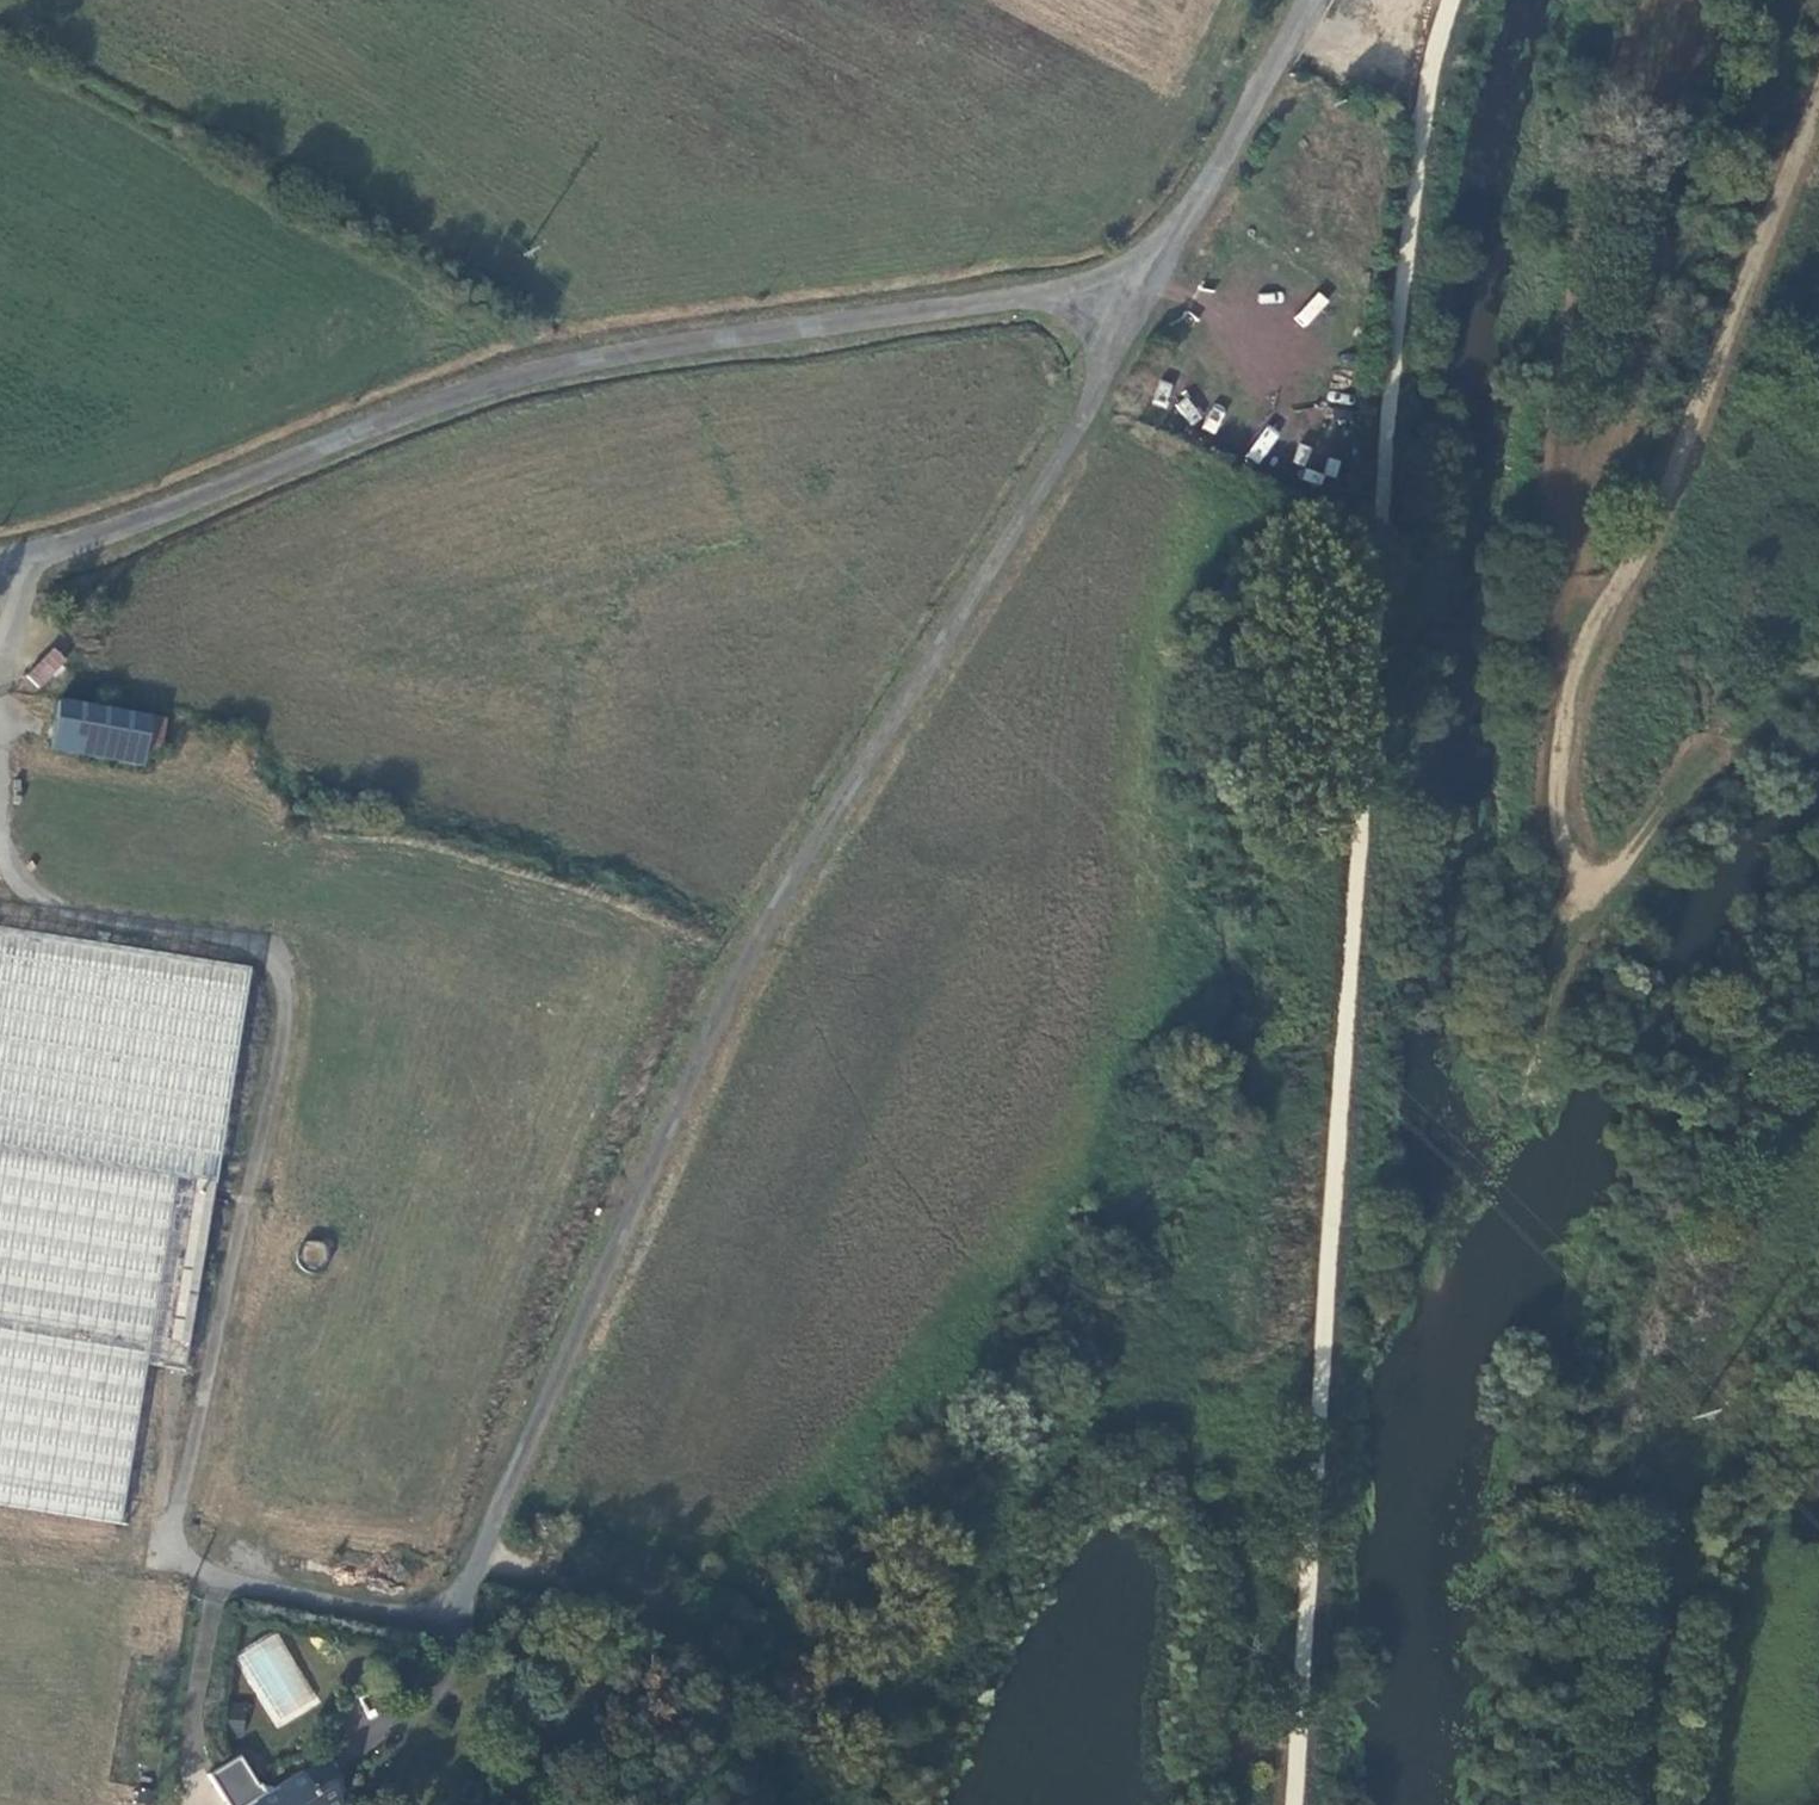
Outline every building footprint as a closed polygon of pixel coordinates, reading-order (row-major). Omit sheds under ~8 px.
[(1305,327),(1330,302),(1319,291),(1294,317),(1305,327)] [(146,718),(58,701),(49,749),(137,766),(146,718)] [(0,936),(0,1506),(119,1524),(142,1367),(182,1373),(241,971),(0,936)] [(348,1579),(351,1566),(335,1562),(331,1575),(348,1579)] [(190,1778),(208,1804),(323,1804),(312,1788),(322,1781),(306,1757),(255,1790),(241,1786),(239,1788),(220,1759),(190,1778)]
